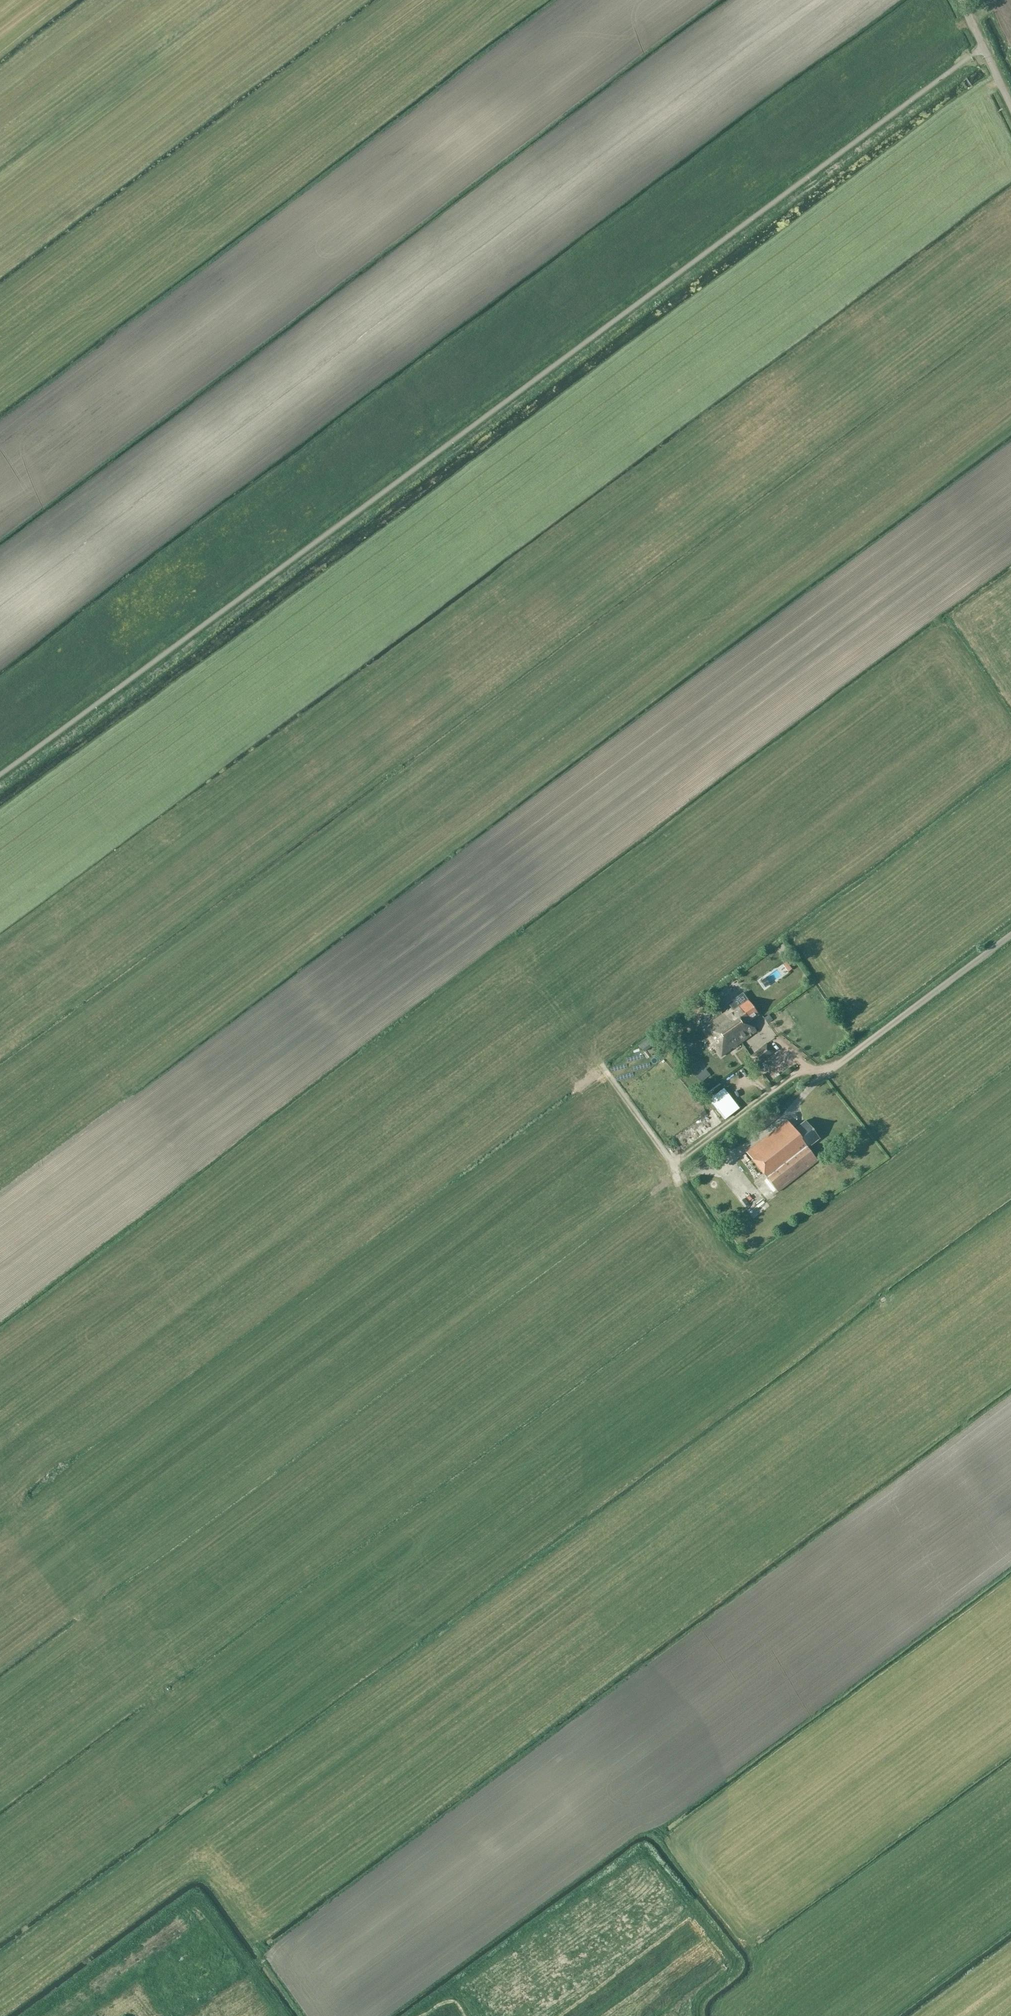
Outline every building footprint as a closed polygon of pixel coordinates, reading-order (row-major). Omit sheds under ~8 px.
[(731,1008),(722,1015),(741,1042),(756,1031),(749,1021),(758,1014),(743,993),(728,1004),(731,1008)] [(741,1042),(722,1015),(701,1030),(720,1056),(741,1042)] [(767,1044),(760,1049),(753,1055),(760,1064),(767,1057),(774,1052),(767,1044)] [(726,1085),(711,1095),(722,1111),(736,1100),(726,1085)] [(779,1102),(774,1110),(780,1114),(785,1106),(779,1102)] [(773,1110),(753,1126),(758,1133),(779,1117),(773,1110)] [(786,1121),(747,1153),(778,1193),(818,1161),(807,1148),(819,1138),(805,1121),(794,1131),(786,1121)] [(680,1139),(684,1147),(699,1139),(692,1127),(683,1132),(685,1137),(680,1139)] [(756,1194),(753,1197),(760,1205),(763,1202),(756,1194)]
